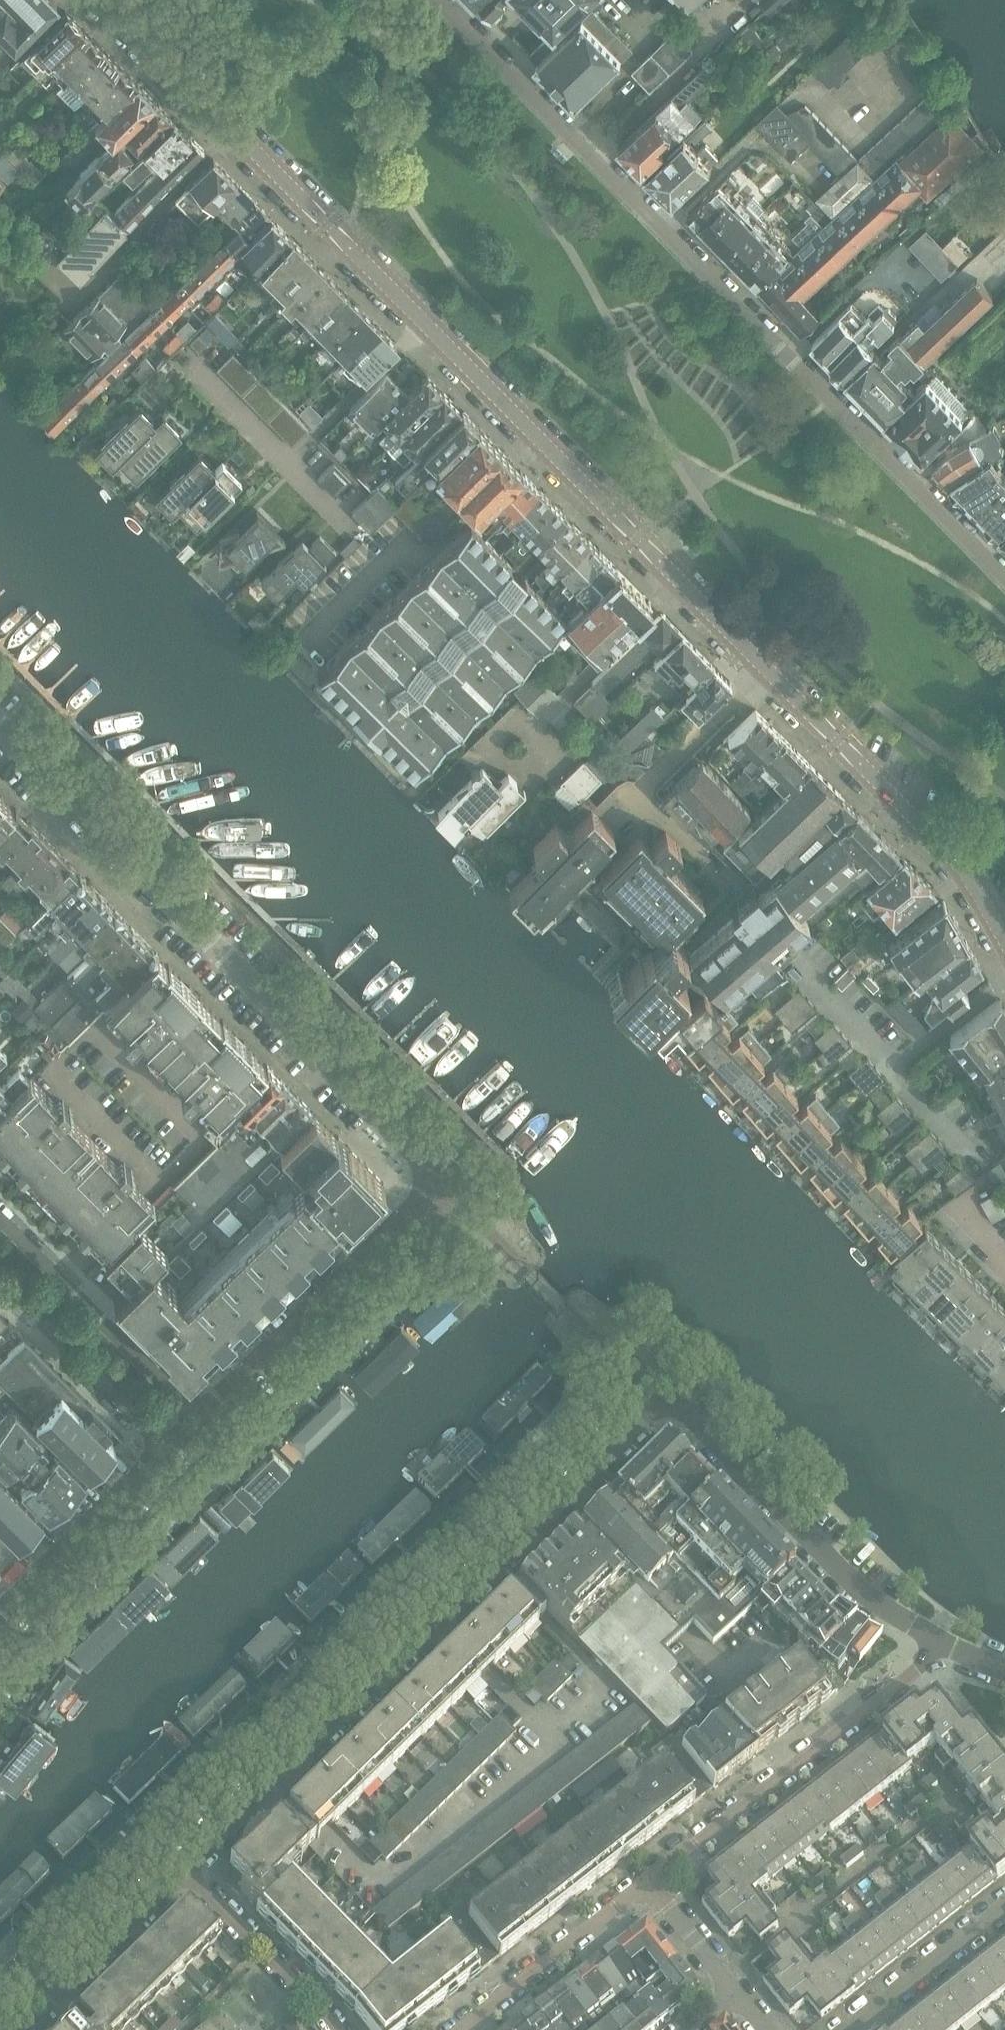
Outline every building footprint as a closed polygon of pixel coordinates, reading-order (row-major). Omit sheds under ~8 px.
[(0,5),(0,31),(14,45),(56,2),(55,0),(4,0),(0,5)] [(480,3),(494,16),(507,3),(504,0),(483,0),(480,3)] [(584,4),(588,0),(528,0),(543,16),(544,15),(558,29),(584,4)] [(584,4),(558,29),(554,33),(561,41),(538,64),(577,104),(579,102),(633,50),(593,10),(592,11),(584,4)] [(50,65),(84,30),(66,11),(20,59),(29,68),(32,65),(41,74),(47,68),(50,65)] [(855,30),(872,47),(880,39),(864,22),(855,30)] [(54,76),(63,85),(102,47),(84,30),(50,65),(47,68),(54,75),(54,76)] [(847,38),(863,55),(872,47),(855,30),(847,38)] [(632,72),(650,91),(694,51),(675,31),(632,72)] [(855,63),(863,55),(847,38),(839,46),(855,63)] [(900,64),(918,50),(912,42),(893,56),(900,64)] [(839,62),(847,71),(855,63),(839,46),(831,54),(839,62)] [(119,64),(102,47),(63,85),(56,92),(75,109),(81,103),(88,95),(119,64)] [(906,73),(925,59),(918,50),(900,64),(906,73)] [(839,62),(831,54),(814,70),(822,79),(839,62)] [(913,82),(931,67),(925,59),(906,73),(913,82)] [(822,79),(830,87),(847,71),(839,62),(822,79)] [(137,83),(119,64),(88,95),(81,103),(100,121),(103,118),(137,83)] [(620,147),(643,172),(702,116),(689,101),(714,76),(706,67),(620,147)] [(919,90),(938,76),(931,67),(913,82),(919,90)] [(919,90),(926,99),(928,101),(936,94),(946,87),(938,76),(919,90)] [(155,102),(137,83),(103,118),(100,121),(55,166),(61,172),(70,163),(71,165),(93,143),(103,153),(155,102)] [(936,94),(928,101),(926,99),(918,106),(934,124),(949,109),(936,94)] [(760,288),(803,333),(823,316),(806,297),(901,207),(908,213),(966,159),(978,172),(995,155),(981,134),(975,140),(958,123),(968,114),(960,100),(942,117),(947,123),(910,158),(905,152),(760,288)] [(154,138),(172,119),(155,102),(103,153),(66,190),(80,204),(110,175),(99,164),(103,160),(108,166),(110,164),(116,169),(130,155),(137,148),(151,135),(154,138)] [(813,114),(805,106),(787,115),(796,124),(799,127),(813,114)] [(909,114),(925,131),(934,124),(918,106),(909,114)] [(813,114),(799,127),(806,135),(821,121),(813,114)] [(901,122),(917,139),(925,131),(909,114),(901,122)] [(766,134),(775,144),(796,124),(787,115),(766,134)] [(172,119),(154,138),(109,184),(113,189),(121,181),(125,185),(145,165),(154,174),(191,137),(172,119)] [(821,121),(806,135),(812,141),(810,144),(811,145),(828,129),(821,121)] [(647,176),(675,203),(712,168),(710,166),(719,158),(707,145),(698,154),(689,144),(694,140),(700,146),(715,132),(705,122),(647,176)] [(892,130),(908,147),(917,139),(901,122),(892,130)] [(791,161),(810,144),(812,141),(806,135),(799,127),(796,124),(775,144),(791,161)] [(828,129),(811,145),(819,153),(836,137),(828,129)] [(884,138),(900,155),(908,147),(892,130),(884,138)] [(191,137),(154,174),(140,187),(153,200),(204,150),(191,137)] [(836,137),(819,153),(826,161),(843,145),(836,137)] [(875,146),(891,163),(900,155),(884,138),(875,146)] [(843,145),(826,161),(834,169),(851,153),(843,145)] [(867,153),(883,171),(891,163),(875,146),(867,153)] [(851,153),(834,169),(841,177),(859,161),(851,153)] [(883,171),(867,153),(859,161),(874,178),(883,171)] [(216,205),(237,184),(213,159),(188,184),(189,185),(175,199),(199,222),(216,205)] [(841,177),(817,199),(834,217),(875,179),(874,178),(859,161),(841,177)] [(722,249),(724,250),(760,217),(759,216),(765,210),(754,198),(748,205),(735,191),(740,186),(728,175),(689,214),(690,216),(690,218),(696,224),(698,224),(715,241),(714,243),(720,249),(722,249)] [(232,222),(254,200),(237,184),(216,205),(228,216),(214,230),(219,235),(217,236),(222,241),(224,243),(238,229),(232,222)] [(114,215),(128,228),(153,200),(140,187),(114,215)] [(128,228),(114,215),(96,197),(76,218),(85,227),(57,258),(80,280),(128,228)] [(232,222),(238,229),(250,241),(271,218),(259,206),(254,200),(232,222)] [(760,217),(724,250),(725,252),(725,254),(731,260),(733,259),(750,276),(749,279),(755,285),(757,284),(759,286),(795,253),(760,217)] [(250,241),(238,229),(224,243),(233,252),(238,247),(244,252),(257,264),(262,269),(291,238),(290,238),(271,218),(250,241)] [(45,226),(30,242),(43,253),(48,248),(58,238),(45,226)] [(327,275),(316,264),(291,238),(262,269),(254,278),(277,301),(280,298),(284,295),(295,306),(327,275)] [(237,256),(224,243),(222,241),(209,254),(224,269),(237,256)] [(209,254),(195,267),(209,282),(224,269),(209,254)] [(195,296),(209,282),(195,267),(181,281),(195,296)] [(137,324),(152,309),(156,306),(122,271),(121,272),(122,273),(98,295),(64,328),(92,357),(97,363),(109,351),(124,337),(137,324)] [(302,319),(309,326),(344,292),(327,275),(295,306),(287,314),(297,324),(302,319)] [(920,321),(904,337),(925,361),(960,328),(963,329),(970,323),(969,320),(993,296),(978,280),(927,329),(920,321)] [(181,310),(195,296),(181,281),(167,295),(181,310)] [(312,335),(323,346),(361,309),(344,292),(309,326),(301,334),(307,340),(312,335)] [(167,295),(156,306),(152,309),(166,324),(181,310),(167,295)] [(855,305),(846,313),(813,344),(833,364),(834,370),(840,377),(841,377),(847,378),(848,378),(876,351),(870,345),(879,336),(882,338),(898,323),(898,317),(891,310),(887,311),(882,306),(868,319),(855,305)] [(152,338),(166,324),(152,309),(137,324),(152,338)] [(337,355),(343,361),(379,327),(361,309),(323,346),(334,358),(337,355)] [(137,324),(124,337),(138,352),(152,338),(137,324)] [(213,334),(205,326),(189,342),(197,350),(213,334)] [(279,341),(286,348),(301,334),(293,327),(279,341)] [(379,327),(343,361),(344,362),(333,372),(339,378),(347,371),(358,382),(396,345),(379,327)] [(877,350),(876,351),(848,378),(855,385),(854,385),(855,386),(881,412),(888,418),(927,381),(916,370),(925,361),(904,337),(902,335),(883,353),(886,355),(884,357),(877,350)] [(124,337),(109,351),(123,366),(138,352),(124,337)] [(109,351),(97,363),(95,365),(109,380),(123,366),(109,351)] [(238,359),(230,351),(213,367),(222,375),(238,359)] [(927,381),(888,418),(886,419),(923,457),(972,410),(925,361),(916,370),(927,381)] [(95,365),(81,378),(95,393),(109,380),(95,365)] [(350,409),(371,431),(408,395),(386,373),(350,409)] [(378,438),(387,448),(443,392),(427,376),(408,395),(371,431),(364,438),(372,445),(378,438)] [(82,405),(95,393),(81,378),(68,391),(82,405)] [(275,396),(258,379),(241,395),(258,412),(275,396)] [(69,418),(82,405),(68,391),(55,404),(69,418)] [(443,392),(387,448),(403,464),(459,408),(443,392)] [(53,433),(69,418),(55,404),(39,419),(53,433)] [(283,405),(267,420),(275,429),(292,413),(283,405)] [(118,462),(118,461),(155,425),(154,424),(138,408),(95,451),(112,468),(118,462)] [(424,453),(437,467),(477,427),(462,411),(436,437),(438,440),(424,453)] [(948,452),(933,466),(951,484),(987,460),(992,457),(1004,449),(1004,448),(1004,449),(1000,442),(1001,437),(998,432),(995,427),(994,426),(995,425),(995,424),(988,428),(975,415),(953,441),(959,446),(948,452)] [(162,416),(154,424),(155,425),(118,461),(118,462),(136,480),(181,435),(162,416)] [(308,430),(300,422),(284,438),(292,446),(308,430)] [(477,427),(437,467),(433,471),(450,488),(495,444),(477,427)] [(515,464),(495,444),(450,488),(468,507),(469,506),(471,508),(515,464)] [(318,447),(301,462),(318,479),(334,464),(318,447)] [(214,472),(198,455),(155,499),(172,516),(178,510),(178,509),(215,472),(214,472)] [(951,484),(977,510),(998,490),(1004,496),(1004,474),(1001,470),(992,457),(987,460),(951,484)] [(241,483),(222,464),(214,472),(215,472),(178,509),(178,510),(196,527),(241,483)] [(471,508),(478,515),(520,472),(521,471),(515,464),(471,508)] [(507,516),(536,487),(522,472),(521,471),(520,472),(478,515),(475,517),(485,527),(501,510),(507,516)] [(507,516),(502,521),(515,534),(507,542),(509,544),(522,531),(551,501),(536,487),(507,516)] [(977,510),(999,533),(1004,527),(1004,496),(998,490),(977,510)] [(379,493),(355,516),(371,533),(393,509),(379,493)] [(393,510),(411,528),(426,514),(408,496),(393,510)] [(551,501),(522,531),(509,544),(501,551),(515,565),(535,545),(565,516),(551,501)] [(257,547),(284,538),(256,510),(238,527),(218,534),(215,562),(227,558),(236,567),(257,547)] [(426,514),(411,528),(430,547),(431,546),(430,545),(447,528),(429,510),(426,514)] [(535,545),(544,554),(573,524),(565,516),(535,545)] [(465,529),(317,674),(353,710),(353,711),(377,735),(414,770),(505,680),(518,667),(558,628),(562,623),(567,618),(515,565),(501,551),(500,549),(472,522),(470,524),(465,529)] [(573,524),(544,554),(552,561),(544,569),(552,577),(559,569),(588,539),(573,524)] [(303,586),(336,554),(320,538),(309,548),(303,541),(260,581),(277,598),(296,579),(303,586)] [(559,569),(573,583),(602,553),(588,539),(559,569)] [(507,542),(500,549),(501,551),(509,544),(507,542)] [(602,553),(573,583),(588,598),(617,569),(602,553)] [(588,598),(567,618),(562,623),(595,657),(648,605),(648,606),(649,605),(650,605),(651,605),(649,604),(651,602),(643,594),(643,595),(617,569),(588,598)] [(664,653),(682,634),(662,614),(640,636),(639,635),(634,639),(635,640),(592,683),(573,701),(593,721),(611,702),(602,694),(634,663),(635,664),(656,645),(664,653)] [(682,634),(664,653),(648,669),(657,678),(664,671),(686,694),(714,667),(682,634)] [(714,667),(686,694),(680,700),(693,714),(681,727),(685,731),(731,685),(714,667)] [(523,683),(516,690),(538,713),(557,694),(534,672),(523,683)] [(632,748),(646,734),(664,716),(654,706),(602,758),(611,767),(628,751),(629,751),(632,748)] [(728,737),(752,762),(780,734),(756,710),(728,737)] [(632,748),(649,765),(662,750),(646,734),(632,748)] [(754,774),(750,778),(759,787),(794,748),(780,734),(752,762),(743,771),(745,774),(747,776),(751,772),(749,770),(757,762),(762,768),(755,775),(754,774)] [(759,787),(750,778),(742,787),(748,794),(752,791),(759,798),(776,782),(784,790),(810,764),(794,748),(759,787)] [(560,782),(578,801),(602,778),(583,759),(560,782)] [(662,799),(711,846),(723,835),(749,809),(702,760),(662,799)] [(763,888),(765,891),(857,811),(841,796),(841,795),(810,764),(784,790),(724,849),(755,881),(763,888)] [(455,830),(463,822),(465,824),(466,823),(482,832),(485,829),(486,830),(502,815),(505,817),(512,805),(525,792),(508,775),(503,780),(490,773),(488,775),(483,769),(480,772),(478,771),(476,770),(474,771),(473,772),(472,772),(471,774),(471,776),(472,778),(473,779),(467,784),(456,791),(458,794),(438,813),(455,830)] [(16,811),(17,812),(18,811),(16,809),(15,810),(2,798),(3,797),(0,793),(0,826),(16,811)] [(48,902),(79,873),(18,811),(17,812),(16,811),(0,826),(0,853),(1,854),(48,902)] [(592,811),(572,831),(510,893),(532,915),(536,911),(538,913),(548,903),(546,901),(575,872),(577,874),(587,863),(585,861),(614,833),(592,811)] [(676,968),(701,995),(703,994),(702,993),(712,984),(724,996),(808,922),(798,910),(832,880),(848,898),(899,853),(857,811),(765,891),(689,957),(676,968)] [(640,837),(601,877),(665,940),(703,901),(665,862),(681,847),(666,832),(650,848),(640,837)] [(882,908),(894,922),(917,903),(934,889),(903,858),(856,896),(873,916),(882,908)] [(79,873),(48,902),(26,924),(35,933),(51,917),(57,923),(93,888),(79,873)] [(11,875),(3,883),(14,894),(22,886),(11,875)] [(187,881),(195,890),(201,884),(193,875),(187,881)] [(48,946),(57,955),(109,904),(93,888),(57,923),(64,930),(48,946)] [(819,909),(826,917),(842,903),(835,895),(819,909)] [(923,976),(967,942),(966,940),(958,926),(953,917),(945,903),(944,901),(942,902),(943,902),(888,945),(917,982),(924,976),(923,976)] [(109,904),(57,955),(74,972),(66,980),(65,978),(34,1009),(50,1025),(45,1030),(49,1033),(40,1042),(46,1048),(42,1053),(48,1059),(61,1046),(62,1047),(63,1046),(65,1048),(66,1046),(65,1045),(82,1027),(84,1029),(85,1028),(84,1026),(101,1009),(103,1010),(104,1009),(103,1008),(110,1001),(157,955),(158,954),(109,904)] [(0,915),(0,918),(16,934),(25,925),(7,907),(0,915)] [(16,934),(0,918),(0,949),(16,934)] [(674,937),(659,951),(672,964),(684,951),(686,949),(682,945),(674,937)] [(923,976),(924,976),(934,990),(924,1016),(932,1026),(951,1011),(968,997),(958,983),(978,967),(980,966),(980,965),(976,959),(967,942),(923,976)] [(652,950),(610,993),(645,1027),(687,985),(669,967),(652,950)] [(157,955),(110,1001),(105,1007),(118,1020),(123,1014),(133,1024),(124,1033),(131,1041),(141,1032),(153,1045),(147,1050),(172,1075),(177,1070),(190,1082),(181,1091),(189,1099),(198,1090),(207,1100),(202,1105),(214,1118),(220,1113),(267,1067),(256,1056),(257,1055),(223,1021),(222,1022),(201,1000),(202,1000),(169,966),(168,967),(157,955)] [(3,977),(11,969),(1,959),(0,960),(0,973),(3,977)] [(750,987),(759,998),(784,976),(775,965),(750,987)] [(844,972),(852,980),(857,976),(849,968),(844,972)] [(11,971),(5,978),(19,992),(26,986),(11,971)] [(839,977),(847,985),(852,980),(844,972),(839,977)] [(862,981),(868,986),(873,981),(868,975),(862,981)] [(847,985),(839,977),(834,982),(842,990),(847,985)] [(873,981),(868,986),(874,992),(880,987),(873,981)] [(26,986),(19,992),(34,1007),(40,1001),(26,986)] [(774,1010),(783,1021),(808,999),(799,988),(774,1010)] [(703,994),(701,995),(655,1037),(662,1045),(676,1032),(685,1042),(720,1012),(704,993),(703,994)] [(808,999),(783,1021),(792,1031),(817,1009),(808,999)] [(23,1000),(14,1008),(25,1018),(33,1010),(23,1000)] [(1004,1052),(1004,1011),(999,1000),(949,1038),(966,1059),(978,1074),(982,1070),(1004,1052)] [(710,1052),(727,1037),(724,1033),(739,1020),(726,1006),(720,1012),(685,1042),(697,1056),(707,1048),(710,1052)] [(34,1012),(26,1020),(32,1026),(40,1018),(34,1012)] [(917,1036),(921,1037),(926,1031),(915,1020),(907,1028),(912,1034),(917,1036)] [(814,1039),(823,1050),(842,1033),(833,1023),(814,1039)] [(706,1062),(718,1076),(760,1041),(748,1026),(731,1041),(727,1037),(710,1052),(714,1056),(706,1062)] [(842,1033),(823,1050),(818,1056),(826,1065),(851,1044),(842,1033)] [(760,1041),(718,1076),(731,1091),(741,1082),(744,1086),(761,1071),(758,1067),(772,1055),(760,1041)] [(982,1070),(1004,1114),(1004,1052),(982,1070)] [(848,1074),(857,1084),(876,1067),(867,1057),(848,1074)] [(268,1066),(267,1067),(220,1113),(204,1130),(217,1143),(218,1144),(219,1144),(283,1082),(268,1066)] [(876,1067),(857,1084),(866,1094),(885,1078),(876,1067)] [(761,1071),(744,1086),(747,1090),(740,1096),(752,1110),(785,1083),(772,1068),(764,1075),(761,1071)] [(28,1079),(19,1069),(3,1085),(0,1082),(0,1107),(28,1079)] [(0,1107),(0,1152),(26,1179),(32,1185),(87,1241),(101,1255),(102,1256),(155,1204),(154,1203),(153,1203),(130,1179),(129,1180),(126,1177),(132,1171),(125,1164),(124,1164),(119,1170),(116,1167),(117,1166),(69,1117),(67,1118),(65,1115),(71,1109),(63,1101),(57,1107),(54,1104),(55,1103),(31,1078),(29,1080),(28,1079),(0,1107)] [(314,1113),(283,1082),(219,1144),(218,1144),(217,1143),(174,1186),(206,1219),(279,1147),(314,1113)] [(785,1083),(752,1110),(765,1125),(775,1116),(778,1120),(795,1105),(792,1102),(797,1097),(785,1083)] [(877,1112),(886,1123),(905,1106),(896,1095),(877,1112)] [(774,1130),(786,1145),(818,1117),(806,1103),(798,1109),(795,1105),(778,1120),(781,1124),(774,1130)] [(905,1106),(886,1123),(895,1133),(914,1116),(905,1106)] [(827,1109),(818,1117),(786,1145),(799,1159),(809,1151),(812,1155),(829,1140),(826,1136),(840,1124),(827,1109)] [(319,1199),(344,1225),(361,1208),(360,1208),(384,1184),(314,1113),(279,1147),(280,1148),(275,1152),(284,1160),(281,1163),(303,1186),(301,1188),(315,1204),(319,1199)] [(904,1152),(913,1162),(939,1140),(930,1130),(904,1152)] [(808,1165),(820,1179),(852,1151),(840,1137),(832,1144),(829,1140),(812,1155),(815,1158),(808,1165)] [(939,1140),(913,1162),(922,1172),(948,1151),(939,1140)] [(852,1151),(820,1179),(832,1194),(842,1185),(846,1189),(863,1174),(859,1170),(865,1166),(852,1151)] [(259,1174),(267,1183),(281,1169),(272,1161),(259,1174)] [(944,1180),(957,1195),(976,1178),(964,1164),(944,1180)] [(841,1199),(854,1213),(886,1186),(874,1171),(866,1178),(863,1174),(846,1189),(849,1193),(841,1199)] [(237,1195),(242,1200),(256,1186),(251,1181),(237,1195)] [(898,1200),(886,1186),(854,1213),(866,1228),(876,1219),(879,1223),(896,1208),(893,1205),(898,1200)] [(315,1204),(301,1188),(295,1194),(291,1190),(182,1298),(154,1268),(168,1254),(140,1225),(105,1259),(132,1286),(114,1303),(188,1378),(344,1225),(319,1199),(315,1204)] [(213,1218),(218,1224),(232,1210),(227,1205),(213,1218)] [(896,1208),(879,1223),(883,1227),(875,1233),(888,1249),(921,1221),(908,1206),(900,1212),(896,1208)] [(931,1234),(925,1228),(892,1254),(893,1255),(894,1254),(896,1256),(888,1264),(895,1270),(891,1275),(901,1286),(906,1281),(942,1245),(931,1234)] [(189,1242),(194,1247),(207,1234),(202,1229),(189,1242)] [(906,1281),(911,1287),(907,1291),(917,1302),(922,1297),(958,1261),(942,1245),(906,1281)] [(167,1263),(181,1277),(192,1266),(178,1253),(167,1263)] [(958,1261),(922,1297),(927,1303),(923,1307),(933,1318),(938,1314),(974,1278),(958,1261)] [(416,1322),(434,1340),(484,1291),(466,1273),(416,1322)] [(974,1278),(938,1314),(943,1319),(939,1323),(949,1334),(954,1330),(990,1294),(974,1278)] [(954,1330),(959,1335),(955,1340),(965,1350),(970,1346),(1004,1311),(1004,1309),(990,1294),(954,1330)] [(986,1362),(1004,1343),(1004,1311),(970,1346),(975,1351),(971,1356),(981,1367),(986,1362)] [(358,1379),(377,1398),(424,1352),(406,1333),(358,1379)] [(3,1385),(90,1473),(116,1447),(104,1435),(112,1427),(113,1426),(76,1389),(73,1386),(24,1337),(0,1362),(0,1383),(3,1385)] [(992,1368),(987,1372),(998,1383),(1002,1379),(1002,1378),(1004,1375),(1004,1343),(986,1362),(992,1368)] [(308,1368),(313,1373),(319,1368),(321,1366),(316,1360),(308,1368)] [(475,1424),(492,1440),(551,1382),(535,1365),(475,1424)] [(288,1439),(305,1456),(358,1404),(341,1388),(288,1439)] [(0,1420),(0,1465),(6,1471),(21,1485),(49,1513),(84,1478),(56,1450),(50,1456),(41,1447),(47,1441),(13,1407),(0,1420)] [(416,1478),(436,1498),(486,1449),(466,1429),(416,1478)] [(618,1489),(609,1497),(628,1517),(657,1546),(666,1537),(642,1512),(693,1463),(668,1437),(616,1487),(618,1489)] [(220,1508),(237,1525),(252,1509),(254,1511),(262,1502),(261,1500),(290,1471),(274,1454),(244,1484),(243,1482),(234,1491),(236,1492),(220,1508)] [(642,1512),(666,1537),(667,1537),(718,1488),(693,1463),(642,1512)] [(18,1543),(43,1518),(49,1513),(21,1485),(6,1471),(0,1465),(0,1525),(18,1543)] [(666,1537),(657,1546),(715,1605),(717,1603),(731,1589),(728,1587),(738,1577),(773,1545),(718,1488),(667,1537),(666,1537)] [(357,1547),(373,1563),(432,1505),(416,1489),(357,1547)] [(567,1632),(637,1704),(653,1721),(666,1734),(706,1698),(702,1694),(663,1651),(693,1622),(713,1643),(736,1623),(717,1603),(715,1605),(657,1546),(628,1517),(609,1497),(608,1496),(582,1521),(583,1522),(578,1526),(577,1527),(576,1526),(573,1529),(622,1579),(595,1605),(567,1632)] [(153,1565),(173,1585),(221,1538),(201,1518),(153,1565)] [(18,1543),(0,1525),(0,1561),(18,1543)] [(547,1555),(595,1605),(622,1579),(573,1529),(564,1539),(547,1555)] [(140,1532),(131,1540),(146,1555),(154,1547),(151,1544),(141,1533),(140,1532)] [(731,1589),(717,1603),(736,1623),(760,1601),(759,1599),(794,1567),(773,1545),(738,1577),(728,1587),(731,1589)] [(294,1603),(311,1621),(366,1567),(349,1550),(294,1603)] [(595,1605),(547,1555),(519,1582),(520,1583),(548,1612),(567,1632),(595,1605)] [(794,1567),(759,1599),(760,1601),(774,1616),(809,1582),(794,1567)] [(100,1568),(92,1576),(101,1585),(109,1577),(100,1568)] [(117,1606),(130,1620),(167,1585),(153,1571),(117,1606)] [(774,1616),(788,1630),(822,1596),(809,1582),(774,1616)] [(548,1612),(520,1583),(519,1584),(518,1583),(517,1584),(509,1592),(464,1636),(458,1642),(451,1649),(303,1794),(291,1807),(293,1809),(291,1811),(284,1819),(308,1845),(309,1845),(308,1844),(316,1837),(318,1838),(320,1837),(333,1824),(481,1679),(488,1671),(493,1666),(539,1622),(537,1620),(545,1612),(547,1614),(548,1613),(547,1613),(548,1612)] [(836,1610),(822,1596),(788,1630),(816,1659),(819,1655),(818,1655),(855,1620),(845,1613),(837,1609),(836,1610)] [(72,1653),(89,1670),(131,1629),(114,1612),(72,1653)] [(49,1625),(59,1637),(67,1630),(56,1618),(49,1625)] [(818,1655),(819,1655),(834,1666),(836,1668),(843,1662),(848,1654),(869,1628),(855,1620),(818,1655)] [(240,1659),(258,1678),(295,1641),(277,1622),(240,1659)] [(848,1654),(859,1662),(881,1635),(869,1628),(848,1654)] [(35,1638),(46,1648),(54,1640),(43,1630),(35,1638)] [(715,1684),(702,1694),(706,1698),(723,1717),(757,1754),(828,1698),(816,1682),(794,1654),(745,1693),(748,1697),(733,1708),(715,1685),(716,1685),(715,1684)] [(831,1669),(845,1684),(859,1662),(848,1654),(843,1662),(836,1668),(834,1666),(831,1669)] [(30,1710),(48,1722),(83,1671),(65,1658),(30,1710)] [(548,1669),(564,1686),(573,1678),(556,1660),(548,1669)] [(173,1732),(188,1747),(252,1685),(237,1669),(173,1732)] [(548,1669),(539,1678),(556,1695),(564,1686),(548,1669)] [(835,1692),(836,1693),(837,1692),(845,1684),(831,1669),(823,1677),(835,1692)] [(816,1682),(828,1698),(835,1692),(823,1677),(816,1682)] [(556,1695),(539,1678),(530,1686),(547,1703),(556,1695)] [(911,1765),(937,1745),(944,1753),(936,1759),(945,1770),(953,1764),(986,1807),(979,1813),(988,1825),(995,1819),(1002,1827),(992,1835),(990,1832),(973,1845),(999,1879),(1004,1874),(1004,1767),(993,1752),(994,1752),(993,1750),(992,1751),(974,1728),(973,1729),(966,1720),(959,1726),(950,1715),(951,1715),(950,1713),(949,1714),(946,1710),(949,1708),(950,1707),(951,1705),(952,1704),(952,1703),(952,1701),(952,1700),(951,1699),(950,1698),(949,1697),(948,1696),(947,1695),(946,1695),(944,1695),(943,1695),(942,1696),(937,1698),(935,1696),(887,1734),(911,1765)] [(642,1730),(653,1721),(637,1704),(627,1712),(642,1730)] [(521,1721),(508,1708),(491,1725),(508,1742),(516,1733),(512,1730),(521,1721)] [(642,1730),(627,1712),(617,1719),(632,1738),(642,1730)] [(679,1745),(714,1788),(757,1754),(723,1717),(694,1738),(692,1735),(679,1745)] [(14,1791),(55,1738),(33,1719),(0,1762),(0,1779),(14,1791)] [(632,1738),(617,1719),(607,1727),(622,1746),(632,1738)] [(491,1725),(482,1733),(499,1751),(508,1742),(491,1725)] [(622,1746),(607,1727),(597,1735),(612,1754),(622,1746)] [(113,1786),(130,1803),(183,1751),(166,1733),(113,1786)] [(473,1742),(490,1759),(499,1751),(482,1733),(473,1742)] [(887,1734),(870,1747),(897,1781),(913,1768),(911,1765),(887,1734)] [(612,1754),(597,1735),(588,1743),(602,1761),(612,1754)] [(449,1935),(480,1971),(481,1972),(713,1789),(712,1788),(713,1788),(713,1789),(714,1788),(679,1745),(675,1740),(674,1741),(671,1737),(652,1752),(662,1765),(468,1918),(458,1905),(441,1919),(452,1932),(449,1935)] [(465,1750),(481,1768),(490,1759),(473,1742),(465,1750)] [(602,1761),(588,1743),(578,1750),(593,1769),(602,1761)] [(870,1747),(854,1760),(881,1794),(897,1781),(870,1747)] [(456,1759),(473,1776),(481,1768),(465,1750),(456,1759)] [(593,1769),(578,1750),(568,1758),(583,1777),(593,1769)] [(583,1777),(568,1758),(558,1766),(573,1785),(583,1777)] [(447,1768),(464,1785),(473,1776),(456,1759),(447,1768)] [(854,1760),(838,1772),(864,1807),(881,1794),(854,1760)] [(573,1785),(558,1766),(548,1773),(563,1792),(573,1785)] [(439,1776),(455,1793),(464,1785),(447,1768),(439,1776)] [(822,1785),(848,1819),(864,1807),(838,1772),(822,1785)] [(563,1792),(548,1773),(538,1781),(553,1800),(563,1792)] [(455,1793),(439,1776),(430,1785),(447,1802),(455,1793)] [(924,1783),(930,1791),(938,1784),(932,1776),(924,1783)] [(553,1800),(538,1781),(529,1789),(543,1808),(553,1800)] [(430,1785),(421,1793),(438,1810),(447,1802),(430,1785)] [(806,1798),(832,1832),(848,1819),(822,1785),(806,1798)] [(8,1796),(0,1788),(0,1804),(8,1796)] [(543,1808),(529,1789),(519,1797),(534,1816),(543,1808)] [(48,1839),(65,1857),(113,1810),(96,1792),(48,1839)] [(421,1793),(412,1802),(429,1819),(438,1810),(421,1793)] [(914,1803),(920,1811),(928,1804),(922,1796),(914,1803)] [(534,1816),(519,1797),(509,1804),(524,1823),(534,1816)] [(832,1832),(806,1798),(790,1810),(816,1844),(832,1832)] [(412,1802),(404,1810),(421,1827),(429,1819),(412,1802)] [(920,1811),(914,1803),(905,1810),(911,1818),(920,1811)] [(524,1823),(509,1804),(499,1812),(514,1831),(524,1823)] [(395,1819),(412,1836),(421,1827),(404,1810),(395,1819)] [(790,1810),(774,1823),(800,1857),(816,1844),(790,1810)] [(514,1831),(499,1812),(489,1820),(504,1839),(514,1831)] [(308,1845),(284,1819),(281,1816),(268,1829),(263,1830),(258,1832),(254,1834),(250,1837),(247,1841),(244,1845),(242,1850),(241,1855),(230,1866),(237,1874),(226,1887),(243,1900),(244,1899),(259,1911),(256,1914),(355,2014),(367,2029),(407,2029),(433,2009),(479,1973),(479,1972),(480,1971),(449,1935),(403,1971),(395,1978),(391,1974),(392,1973),(299,1879),(288,1868),(309,1848),(307,1845),(308,1846),(308,1845)] [(955,1823),(961,1831),(970,1824),(964,1816),(955,1823)] [(395,1819),(386,1827),(403,1844),(412,1836),(395,1819)] [(504,1839),(489,1820),(479,1828),(494,1846),(504,1839)] [(882,1828),(888,1836),(897,1829),(890,1822),(882,1828)] [(774,1823),(757,1836),(784,1870),(800,1857),(774,1823)] [(386,1827),(378,1836),(395,1853),(403,1844),(386,1827)] [(494,1846),(479,1828),(470,1835),(485,1854),(494,1846)] [(888,1836),(882,1828),(873,1835),(879,1843),(888,1836)] [(158,1838),(150,1831),(143,1838),(151,1845),(158,1838)] [(485,1854),(470,1835),(460,1843),(475,1862),(485,1854)] [(395,1853),(378,1836),(369,1844),(386,1861),(395,1853)] [(745,1845),(772,1879),(784,1870),(757,1836),(745,1845)] [(946,1844),(983,1892),(999,1879),(973,1845),(963,1853),(952,1839),(946,1844)] [(475,1862),(460,1843),(450,1851),(465,1870),(475,1862)] [(941,1870),(967,1904),(983,1892),(946,1844),(939,1849),(950,1863),(941,1870)] [(745,1845),(733,1855),(759,1889),(772,1879),(745,1845)] [(850,1854),(856,1861),(864,1855),(858,1847),(850,1854)] [(465,1870),(450,1851),(440,1859),(455,1877),(465,1870)] [(1,1922),(53,1871),(36,1854),(0,1889),(0,1921),(1,1922)] [(856,1861),(850,1854),(841,1860),(847,1868),(856,1861)] [(759,1889),(733,1855),(708,1874),(721,1891),(703,1905),(730,1939),(748,1925),(761,1941),(779,1927),(770,1916),(777,1911),(759,1889)] [(455,1877),(440,1859),(430,1866),(445,1885),(455,1877)] [(914,1869),(951,1917),(967,1904),(941,1870),(931,1878),(920,1864),(914,1869)] [(445,1885),(430,1866),(421,1874),(435,1893),(445,1885)] [(909,1895),(935,1929),(951,1917),(914,1869),(907,1874),(918,1888),(909,1895)] [(818,1879),(824,1887),(832,1880),(826,1872),(818,1879)] [(435,1893),(421,1874),(411,1882),(426,1901),(435,1893)] [(824,1887),(818,1879),(809,1886),(815,1893),(824,1887)] [(426,1901),(411,1882),(401,1890),(416,1908),(426,1901)] [(935,1929),(909,1895),(899,1903),(888,1889),(882,1894),(919,1942),(935,1929)] [(416,1908),(401,1890),(391,1897),(406,1916),(416,1908)] [(877,1921),(903,1955),(919,1942),(882,1894),(875,1899),(886,1913),(877,1921)] [(406,1916),(391,1897),(381,1905),(396,1924),(406,1916)] [(396,1924),(381,1905),(371,1913),(386,1932),(396,1924)] [(127,2025),(152,2000),(171,2020),(177,2015),(158,1995),(183,1970),(202,1990),(208,1985),(189,1964),(217,1936),(188,1906),(78,2013),(79,2014),(70,2023),(69,2022),(61,2029),(132,2029),(127,2025)] [(903,1955),(877,1921),(867,1928),(856,1914),(850,1919),(887,1967),(903,1955)] [(887,1967),(850,1919),(843,1924),(854,1938),(844,1946),(871,1980),(887,1967)] [(649,1922),(619,1945),(644,1977),(642,1979),(647,1986),(661,1975),(679,1960),(649,1922)] [(0,1972),(24,1949),(11,1936),(0,1947),(0,1972)] [(871,1980),(844,1946),(820,1966),(802,1944),(796,1949),(787,1937),(769,1952),(782,1968),(764,1983),(791,2017),(809,2002),(822,2018),(871,1980)] [(221,1946),(231,1956),(237,1951),(227,1940),(221,1946)] [(982,1957),(1004,1985),(1004,1953),(998,1944),(982,1957)] [(644,1977),(619,1945),(604,1957),(629,1989),(627,1990),(633,1997),(647,1986),(642,1979),(644,1977)] [(615,2000),(627,1990),(629,1989),(604,1957),(590,1968),(615,2000)] [(967,1969),(993,2003),(1004,1994),(1004,1985),(982,1957),(967,1969)] [(661,1975),(669,1984),(685,2005),(703,1991),(679,1960),(661,1975)] [(590,1968),(577,1978),(602,2010),(611,2003),(616,2008),(620,2005),(615,2000),(590,1968)] [(951,1981),(978,2015),(993,2003),(967,1969),(951,1981)] [(563,1989),(588,2021),(593,2027),(607,2016),(602,2010),(577,1978),(563,1989)] [(951,1981),(935,1994),(962,2028),(978,2015),(951,1981)] [(655,1995),(672,2016),(685,2005),(669,1984),(655,1995)] [(563,1989),(550,2000),(574,2029),(577,2029),(588,2021),(563,1989)] [(652,1991),(639,2002),(658,2027),(672,2016),(655,1995),(652,1991)] [(938,2029),(959,2029),(962,2028),(935,1994),(919,2006),(938,2029)] [(551,2029),(574,2029),(550,2000),(536,2011),(551,2029)] [(639,2002),(625,2012),(640,2029),(654,2029),(658,2027),(639,2002)] [(913,2029),(938,2029),(919,2006),(904,2018),(913,2029)] [(523,2021),(530,2029),(551,2029),(536,2011),(523,2021)] [(617,2029),(640,2029),(625,2012),(611,2023),(617,2029)] [(904,2018),(889,2029),(913,2029),(904,2018)] [(211,2020),(198,2029),(218,2029),(211,2020)] [(523,2021),(511,2029),(530,2029),(523,2021)]
